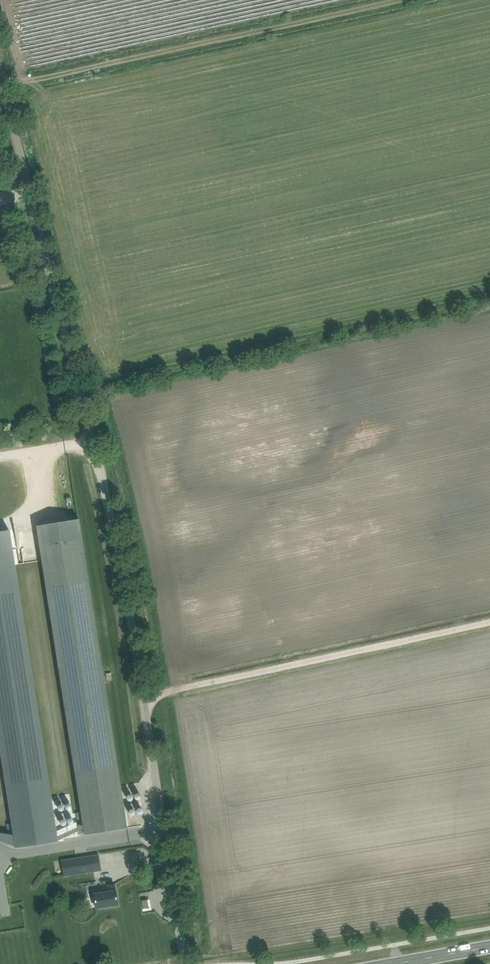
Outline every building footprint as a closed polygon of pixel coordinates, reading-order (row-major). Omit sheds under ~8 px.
[(36,525),(84,834),(127,827),(79,518),(36,525)] [(11,818),(6,819),(10,839),(15,839),(15,840),(58,834),(13,544),(0,546),(0,745),(11,818)] [(101,870),(99,854),(61,860),(64,876),(101,870)] [(94,893),(96,908),(118,904),(115,884),(108,885),(109,891),(94,893)] [(141,899),(142,907),(150,906),(149,899),(141,899)]
